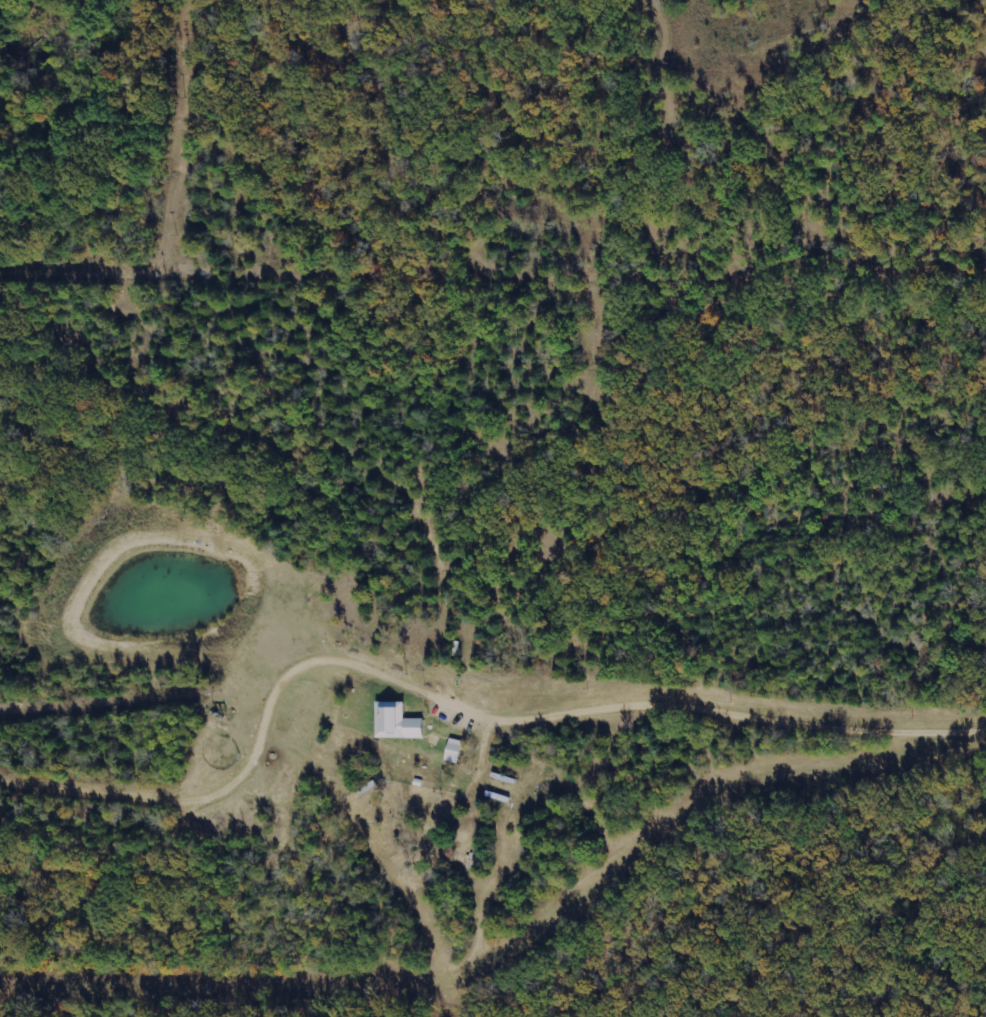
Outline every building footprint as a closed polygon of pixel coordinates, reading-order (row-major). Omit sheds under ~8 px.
[(423,719),(404,719),(404,703),(376,703),(375,739),(423,739),(423,719)] [(446,762),(459,763),(462,741),(448,739),(446,762)]
